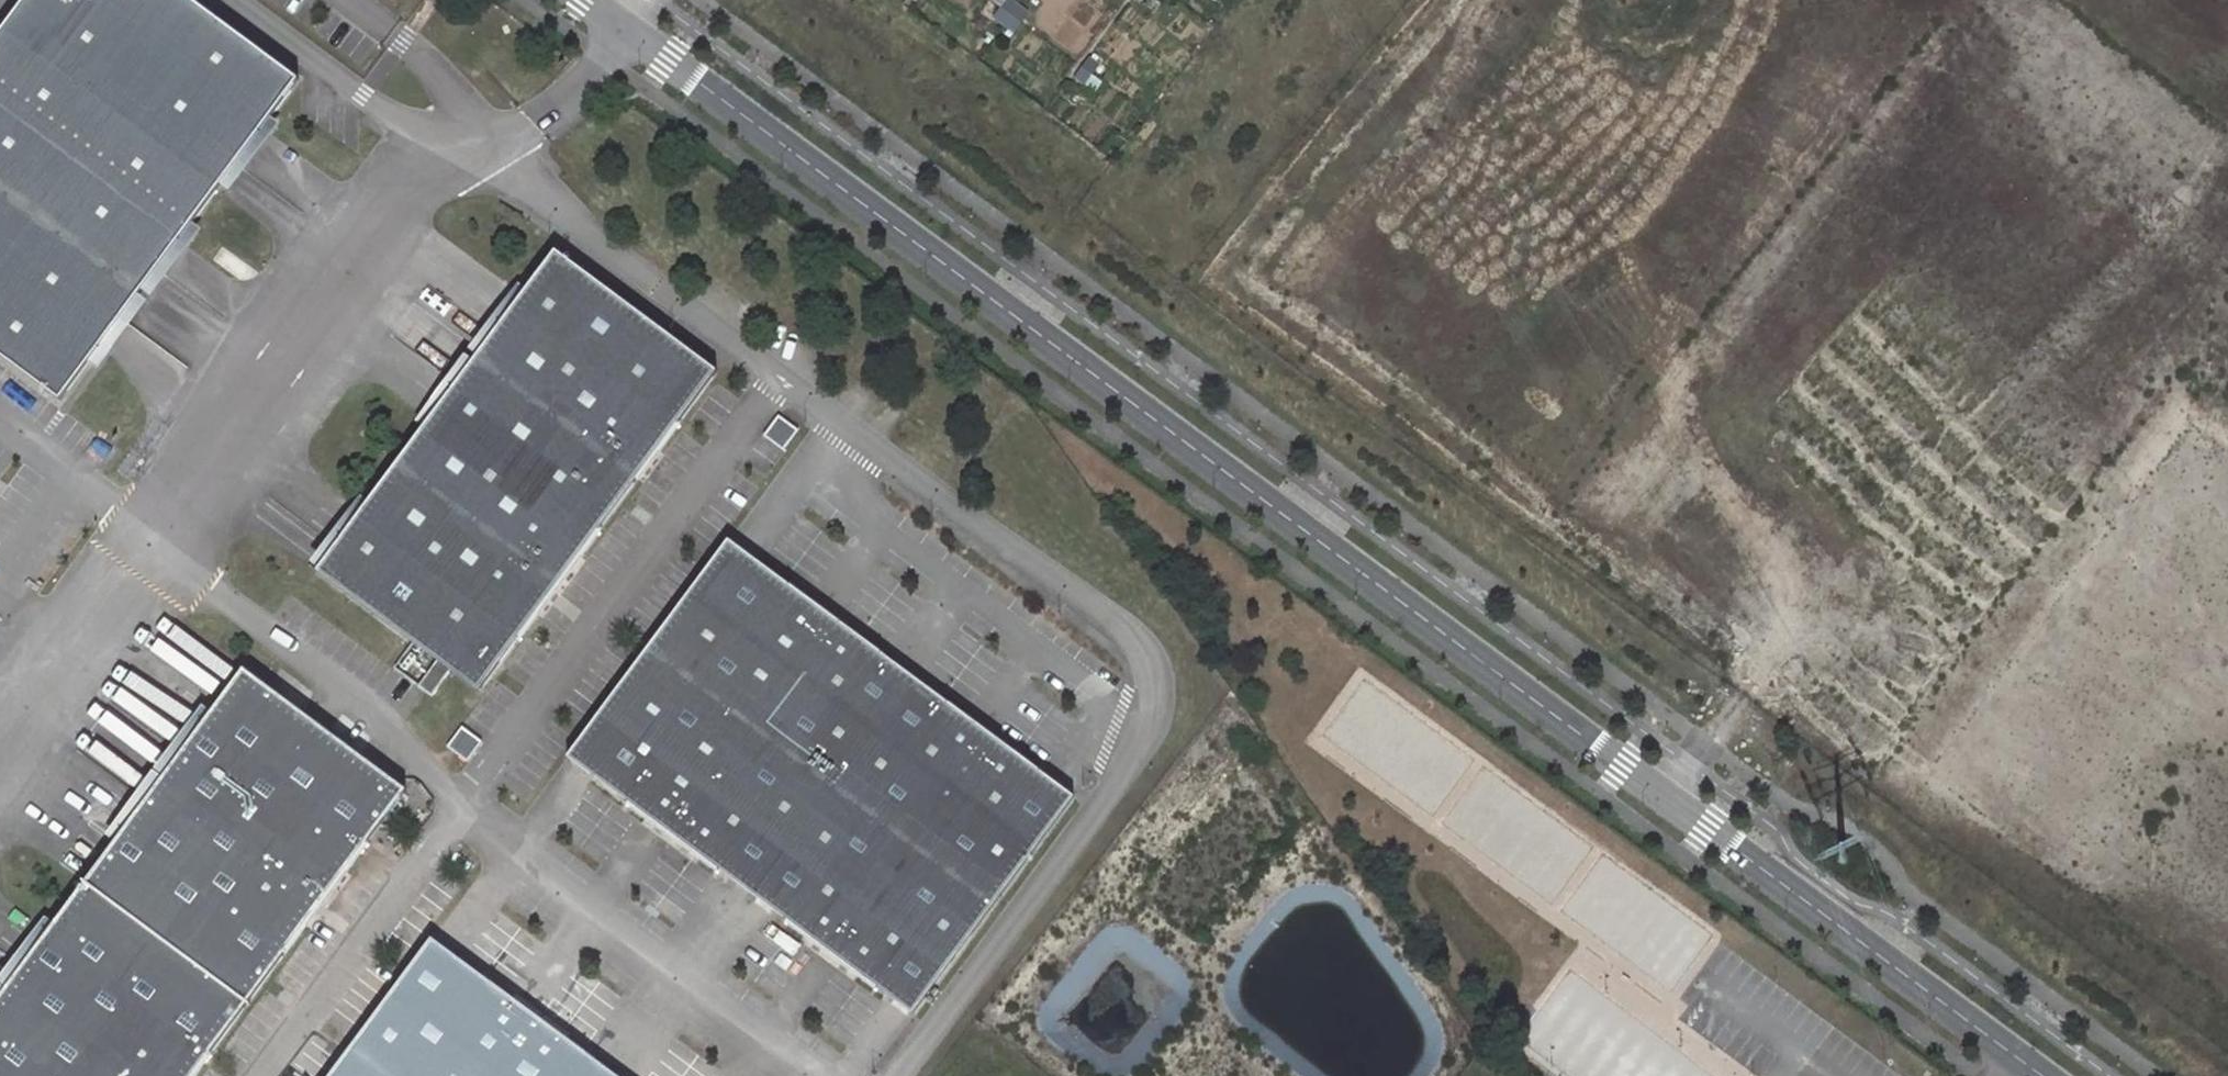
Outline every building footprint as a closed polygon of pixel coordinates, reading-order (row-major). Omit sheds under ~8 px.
[(56,400),(297,80),(190,0),(22,0),(0,30),(0,358),(56,400)] [(717,377),(555,255),(315,575),(435,664),(416,689),(430,699),(448,675),(477,696),(717,377)] [(781,418),(767,437),(786,451),(800,431),(781,418)] [(728,543),(565,760),(896,1008),(910,1019),(1073,802),(728,543)] [(242,672),(0,994),(0,1075),(191,1075),(403,794),(242,672)] [(459,727),(446,745),(469,761),(482,743),(459,727)] [(427,934),(322,1075),(620,1075),(427,934)]
